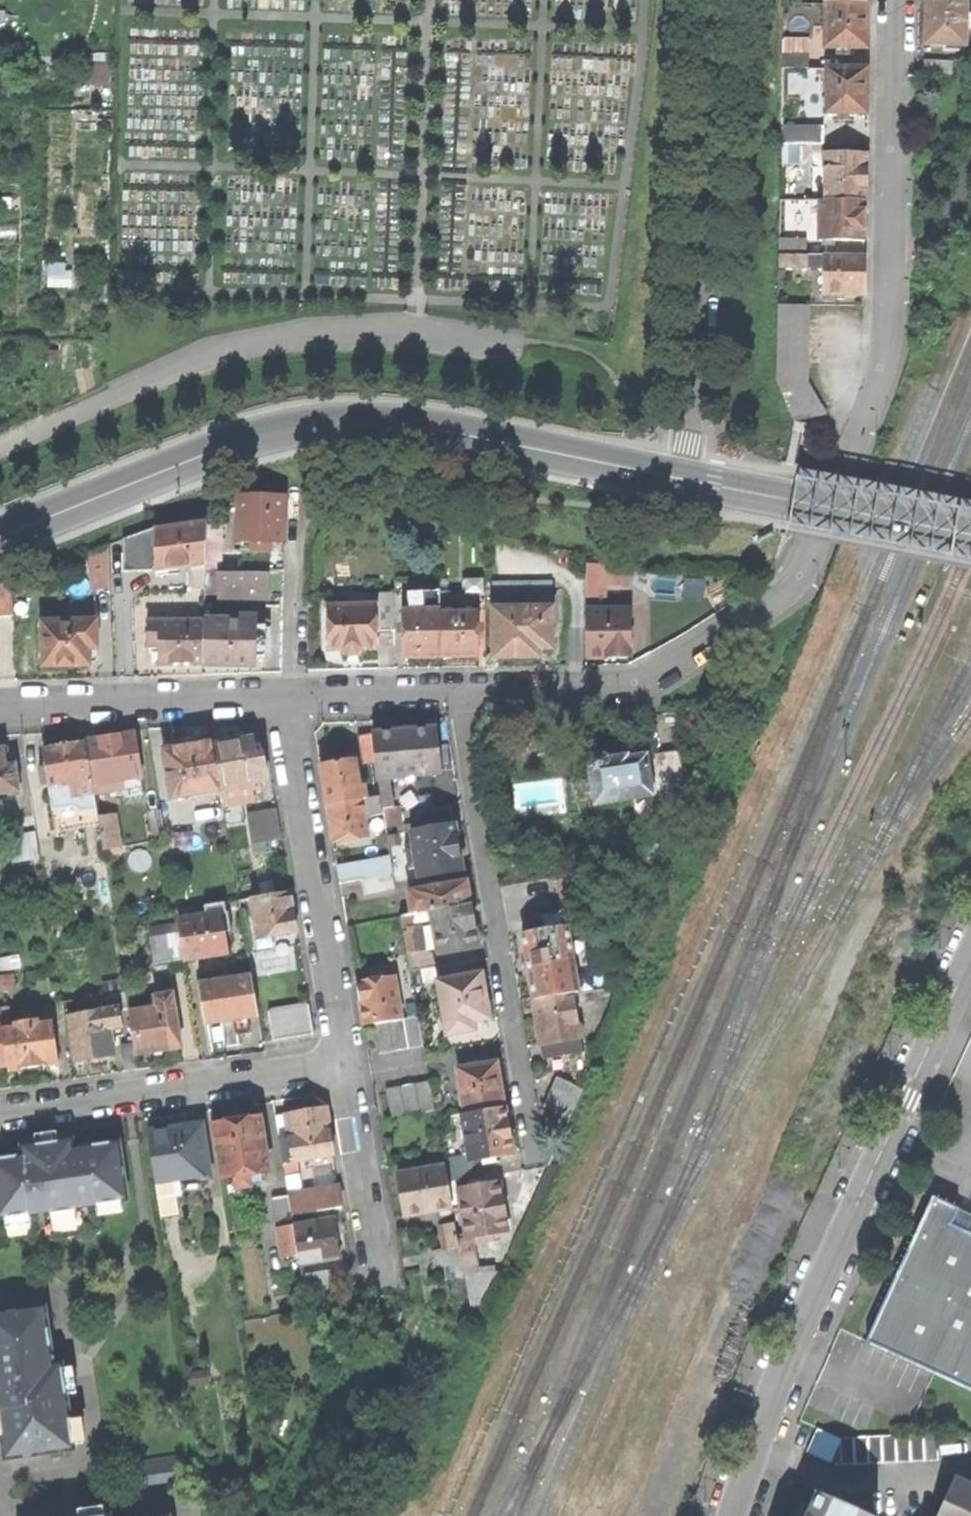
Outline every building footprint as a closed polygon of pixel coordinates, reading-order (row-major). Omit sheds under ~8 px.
[(926,43),(945,43),(945,49),(966,49),(966,28),(970,28),(970,14),(966,14),(966,0),(926,0),(926,21),(926,43)] [(825,1),(824,46),(837,46),(847,47),(867,47),(867,24),(868,2),(825,1)] [(782,38),(782,67),(808,67),(808,38),(782,38)] [(925,58),(925,72),(951,73),(952,59),(925,58)] [(832,111),(832,117),(853,118),(853,112),(866,112),(866,89),(866,67),(826,67),(826,111),(832,111)] [(783,124),(783,143),(823,143),(823,125),(783,124)] [(825,166),(824,198),(864,199),(865,178),(865,154),(825,153),(825,160),(825,166)] [(819,198),(819,238),(864,239),(864,220),(864,199),(824,198),(819,198)] [(779,238),(779,253),(806,253),(806,238),(779,238)] [(806,253),(779,253),(778,265),(806,265),(806,253)] [(823,254),(806,253),(806,265),(823,266),(823,254)] [(822,291),(836,292),(863,292),(863,273),(863,254),(823,254),(823,266),(822,291)] [(794,420),(822,414),(805,382),(806,304),(778,303),(776,379),(794,420)] [(239,496),(238,541),(252,541),(252,548),(268,549),(268,542),(282,542),(283,522),(283,497),(239,496)] [(207,524),(156,530),(155,570),(180,578),(198,576),(207,524)] [(222,525),(207,525),(206,553),(221,553),(222,525)] [(123,539),(123,570),(138,570),(155,570),(156,530),(156,527),(123,539)] [(92,550),(94,587),(110,587),(109,545),(92,550)] [(585,552),(585,565),(598,565),(598,555),(585,552)] [(221,553),(206,553),(206,569),(231,569),(232,553),(221,553)] [(585,565),(586,597),(599,597),(598,565),(585,565)] [(237,598),(238,573),(220,572),(220,574),(220,594),(220,597),(237,598)] [(237,598),(267,598),(267,573),(238,573),(237,598)] [(207,594),(220,594),(220,574),(207,574),(207,594)] [(198,576),(180,578),(188,589),(205,589),(198,576)] [(461,578),(462,591),(439,591),(439,609),(477,608),(484,608),(484,577),(461,578)] [(12,580),(0,585),(0,617),(13,616),(12,580)] [(407,609),(439,609),(439,591),(407,591),(407,609)] [(370,593),(370,605),(376,605),(377,630),(396,630),(394,592),(370,593)] [(337,595),(337,606),(348,606),(348,595),(337,595)] [(328,606),(329,650),(343,650),(343,652),(346,656),(353,656),(361,655),(364,652),(364,649),(377,649),(377,630),(376,605),(370,605),(348,606),(337,606),(328,606)] [(477,608),(439,609),(440,657),(458,657),(478,656),(477,608)] [(440,657),(439,609),(407,609),(402,609),(403,657),(420,657),(440,657)] [(538,646),(537,609),(494,609),(495,656),(515,655),(538,655),(538,646)] [(537,609),(538,646),(551,646),(550,609),(537,609)] [(585,609),(585,629),(585,657),(607,657),(630,657),(630,609),(585,609)] [(205,621),(204,664),(227,665),(254,665),(256,618),(237,617),(237,622),(205,621)] [(42,622),(43,666),(64,666),(90,665),(89,649),(98,648),(97,620),(42,622)] [(157,646),(157,664),(178,664),(203,664),(204,622),(147,621),(146,646),(157,646)] [(585,629),(570,629),(570,657),(585,657),(585,629)] [(374,734),(377,778),(389,777),(439,773),(435,729),(402,732),(374,734)] [(108,738),(86,742),(92,780),(93,785),(109,782),(110,790),(123,788),(122,780),(141,777),(134,734),(108,738)] [(359,735),(363,764),(374,762),(370,734),(359,735)] [(163,751),(172,800),(221,791),(220,790),(213,746),(213,742),(208,743),(204,739),(196,741),(192,746),(180,748),(163,751)] [(233,742),(213,746),(220,790),(253,784),(254,790),(261,789),(260,783),(267,782),(261,745),(253,747),(252,739),(233,742)] [(50,788),(92,780),(86,742),(63,745),(44,748),(46,763),(50,788)] [(19,793),(14,758),(6,759),(5,749),(0,750),(0,795),(19,793)] [(654,797),(686,791),(679,752),(647,757),(650,778),(654,797)] [(632,780),(650,778),(647,757),(628,760),(628,756),(616,758),(607,759),(607,755),(592,758),(592,762),(589,762),(596,804),(635,798),(632,780)] [(327,804),(362,798),(361,792),(356,761),(321,767),(324,786),(327,804)] [(43,789),(50,788),(46,763),(39,764),(43,789)] [(377,778),(383,809),(393,807),(389,777),(377,778)] [(654,797),(650,778),(632,780),(635,798),(639,822),(657,819),(654,797)] [(50,788),(56,830),(99,824),(98,817),(93,785),(92,780),(50,788)] [(331,823),(334,842),(369,836),(365,817),(362,798),(327,804),(331,823)] [(403,828),(400,806),(393,807),(383,809),(384,813),(387,833),(388,836),(407,832),(407,827),(403,828)] [(420,830),(454,824),(451,806),(416,812),(420,830)] [(248,814),(253,844),(282,839),(277,809),(248,814)] [(148,813),(152,839),(165,836),(161,811),(148,813)] [(384,813),(365,817),(369,836),(387,833),(384,813)] [(116,815),(98,817),(99,824),(104,850),(121,847),(116,815)] [(454,824),(420,830),(413,831),(415,845),(419,868),(421,877),(462,870),(458,846),(454,824)] [(9,833),(13,860),(40,856),(36,829),(9,833)] [(409,869),(419,868),(415,845),(405,847),(409,869)] [(361,879),(394,873),(391,857),(337,867),(340,883),(361,879)] [(394,873),(361,879),(364,894),(397,888),(394,873)] [(413,892),(417,914),(432,912),(470,905),(469,894),(467,883),(437,888),(430,889),(413,892)] [(251,899),(258,940),(298,933),(295,916),(291,892),(251,899)] [(185,909),(186,919),(221,914),(222,919),(229,918),(228,912),(226,912),(225,903),(185,909)] [(433,920),(439,952),(477,945),(473,921),(470,905),(432,912),(433,920)] [(179,920),(186,919),(185,909),(177,910),(179,920)] [(535,932),(565,927),(562,910),(532,915),(535,932)] [(411,972),(422,970),(435,968),(432,953),(423,949),(418,923),(433,920),(432,912),(417,914),(402,917),(411,972)] [(185,959),(205,956),(227,953),(224,933),(231,932),(229,918),(222,919),(221,914),(186,919),(179,920),(181,933),(185,959)] [(534,1000),(573,993),(578,992),(567,926),(565,927),(535,932),(522,934),(528,967),(534,1000)] [(150,937),(154,964),(185,959),(181,933),(150,937)] [(465,977),(463,963),(435,968),(437,982),(447,1036),(475,1031),(474,1022),(490,1019),(485,993),(482,974),(465,977)] [(437,982),(435,968),(422,970),(425,984),(437,982)] [(592,970),(594,984),(605,982),(603,968),(592,970)] [(9,991),(6,975),(0,976),(0,993),(9,991)] [(364,1026),(374,1024),(402,1019),(395,975),(382,978),(370,980),(356,982),(360,1005),(364,1026)] [(246,999),(249,1018),(259,1016),(253,977),(243,978),(243,983),(250,982),(252,998),(246,999)] [(205,1024),(214,1022),(221,1021),(249,1018),(246,999),(252,998),(250,982),(243,983),(243,978),(200,985),(205,1024)] [(9,1008),(11,1008),(9,991),(0,993),(0,1010),(9,1008)] [(156,996),(158,1008),(175,1006),(173,993),(156,996)] [(573,993),(534,1000),(537,1021),(541,1044),(581,1037),(573,993)] [(69,1016),(79,1015),(77,999),(62,1001),(65,1017),(69,1016)] [(268,1012),(273,1041),(314,1034),(309,1005),(268,1012)] [(129,1013),(134,1044),(136,1055),(159,1051),(181,1048),(175,1006),(158,1008),(129,1013)] [(0,1010),(0,1020),(1,1025),(12,1024),(9,1008),(0,1010)] [(69,1016),(75,1061),(95,1058),(113,1056),(111,1038),(122,1036),(119,1009),(79,1015),(69,1016)] [(424,1046),(419,1016),(402,1019),(374,1024),(379,1054),(424,1046)] [(7,1065),(8,1071),(34,1067),(58,1064),(52,1018),(12,1024),(1,1025),(7,1065)] [(221,1021),(224,1046),(239,1044),(238,1035),(251,1033),(249,1018),(221,1021)] [(583,1051),(581,1037),(541,1044),(544,1058),(583,1051)] [(124,1070),(138,1068),(136,1055),(134,1044),(120,1046),(124,1070)] [(466,1113),(505,1107),(501,1083),(497,1062),(458,1069),(466,1113)] [(555,1075),(542,1105),(568,1116),(581,1087),(555,1075)] [(386,1088),(391,1118),(436,1110),(430,1080),(386,1088)] [(493,1157),(512,1154),(509,1131),(505,1107),(466,1113),(463,1114),(469,1148),(470,1154),(471,1161),(493,1157)] [(290,1139),(294,1163),(297,1162),(334,1156),(330,1131),(326,1108),(286,1115),(290,1139)] [(212,1126),(221,1180),(236,1177),(238,1190),(252,1187),(251,1175),(270,1172),(262,1118),(237,1122),(212,1126)] [(174,1182),(208,1177),(200,1127),(175,1131),(149,1135),(156,1185),(174,1182)] [(279,1141),(283,1164),(294,1163),(290,1139),(279,1141)] [(30,1215),(34,1243),(101,1234),(97,1205),(128,1201),(120,1143),(74,1149),(73,1140),(45,1144),(23,1148),(24,1156),(0,1160),(0,1219),(30,1215)] [(447,1169),(472,1165),(471,1161),(470,1154),(464,1155),(445,1159),(446,1166),(447,1169)] [(493,1157),(471,1161),(472,1165),(474,1178),(487,1176),(485,1164),(494,1162),(493,1157)] [(294,1163),(283,1164),(285,1174),(299,1171),(297,1162),(294,1163)] [(447,1169),(449,1182),(458,1181),(474,1178),(472,1165),(447,1169)] [(437,1210),(453,1207),(453,1205),(449,1182),(447,1169),(446,1166),(398,1175),(402,1196),(406,1215),(437,1210)] [(468,1182),(469,1189),(482,1187),(480,1179),(468,1182)] [(458,1181),(449,1182),(453,1205),(462,1203),(460,1190),(458,1181)] [(174,1182),(156,1185),(161,1216),(179,1214),(174,1182)] [(462,1203),(468,1237),(475,1236),(490,1233),(507,1230),(503,1206),(499,1184),(482,1187),(469,1189),(460,1190),(462,1203)] [(289,1196),(292,1216),(342,1207),(339,1187),(289,1196)] [(279,1229),(294,1226),(292,1216),(289,1196),(273,1199),(278,1229),(279,1229)] [(867,1342),(935,1373),(970,1389),(970,1234),(951,1225),(959,1209),(933,1197),(908,1252),(885,1302),(867,1342)] [(437,1210),(444,1249),(460,1246),(453,1207),(437,1210)] [(299,1255),(301,1265),(340,1258),(337,1239),(333,1219),(294,1226),(299,1255)] [(284,1258),(299,1255),(294,1226),(279,1229),(284,1258)] [(490,1233),(475,1236),(477,1245),(491,1242),(490,1233)] [(463,1262),(465,1275),(477,1272),(472,1244),(460,1246),(463,1262)] [(444,1249),(432,1251),(434,1267),(446,1265),(463,1262),(460,1246),(444,1249)] [(465,1275),(463,1262),(446,1265),(449,1282),(466,1279),(465,1275)] [(302,1275),(305,1292),(335,1286),(332,1270),(302,1275)] [(478,1276),(477,1272),(465,1275),(466,1279),(468,1293),(481,1291),(478,1276)] [(493,1273),(478,1276),(481,1291),(484,1308),(499,1275),(493,1273)] [(481,1291),(468,1293),(471,1310),(484,1308),(481,1291)] [(6,1460),(74,1450),(62,1364),(53,1366),(45,1308),(0,1314),(0,1419),(6,1460)] [(837,1438),(814,1428),(804,1450),(827,1460),(837,1438)] [(840,1438),(841,1465),(939,1460),(937,1433),(840,1438)] [(129,1465),(133,1493),(187,1485),(184,1458),(129,1465)] [(937,1515),(970,1515),(970,1484),(954,1476),(937,1515)] [(814,1491),(808,1505),(803,1515),(869,1515),(814,1491)] [(808,1505),(801,1502),(794,1515),(803,1515),(808,1505)]
